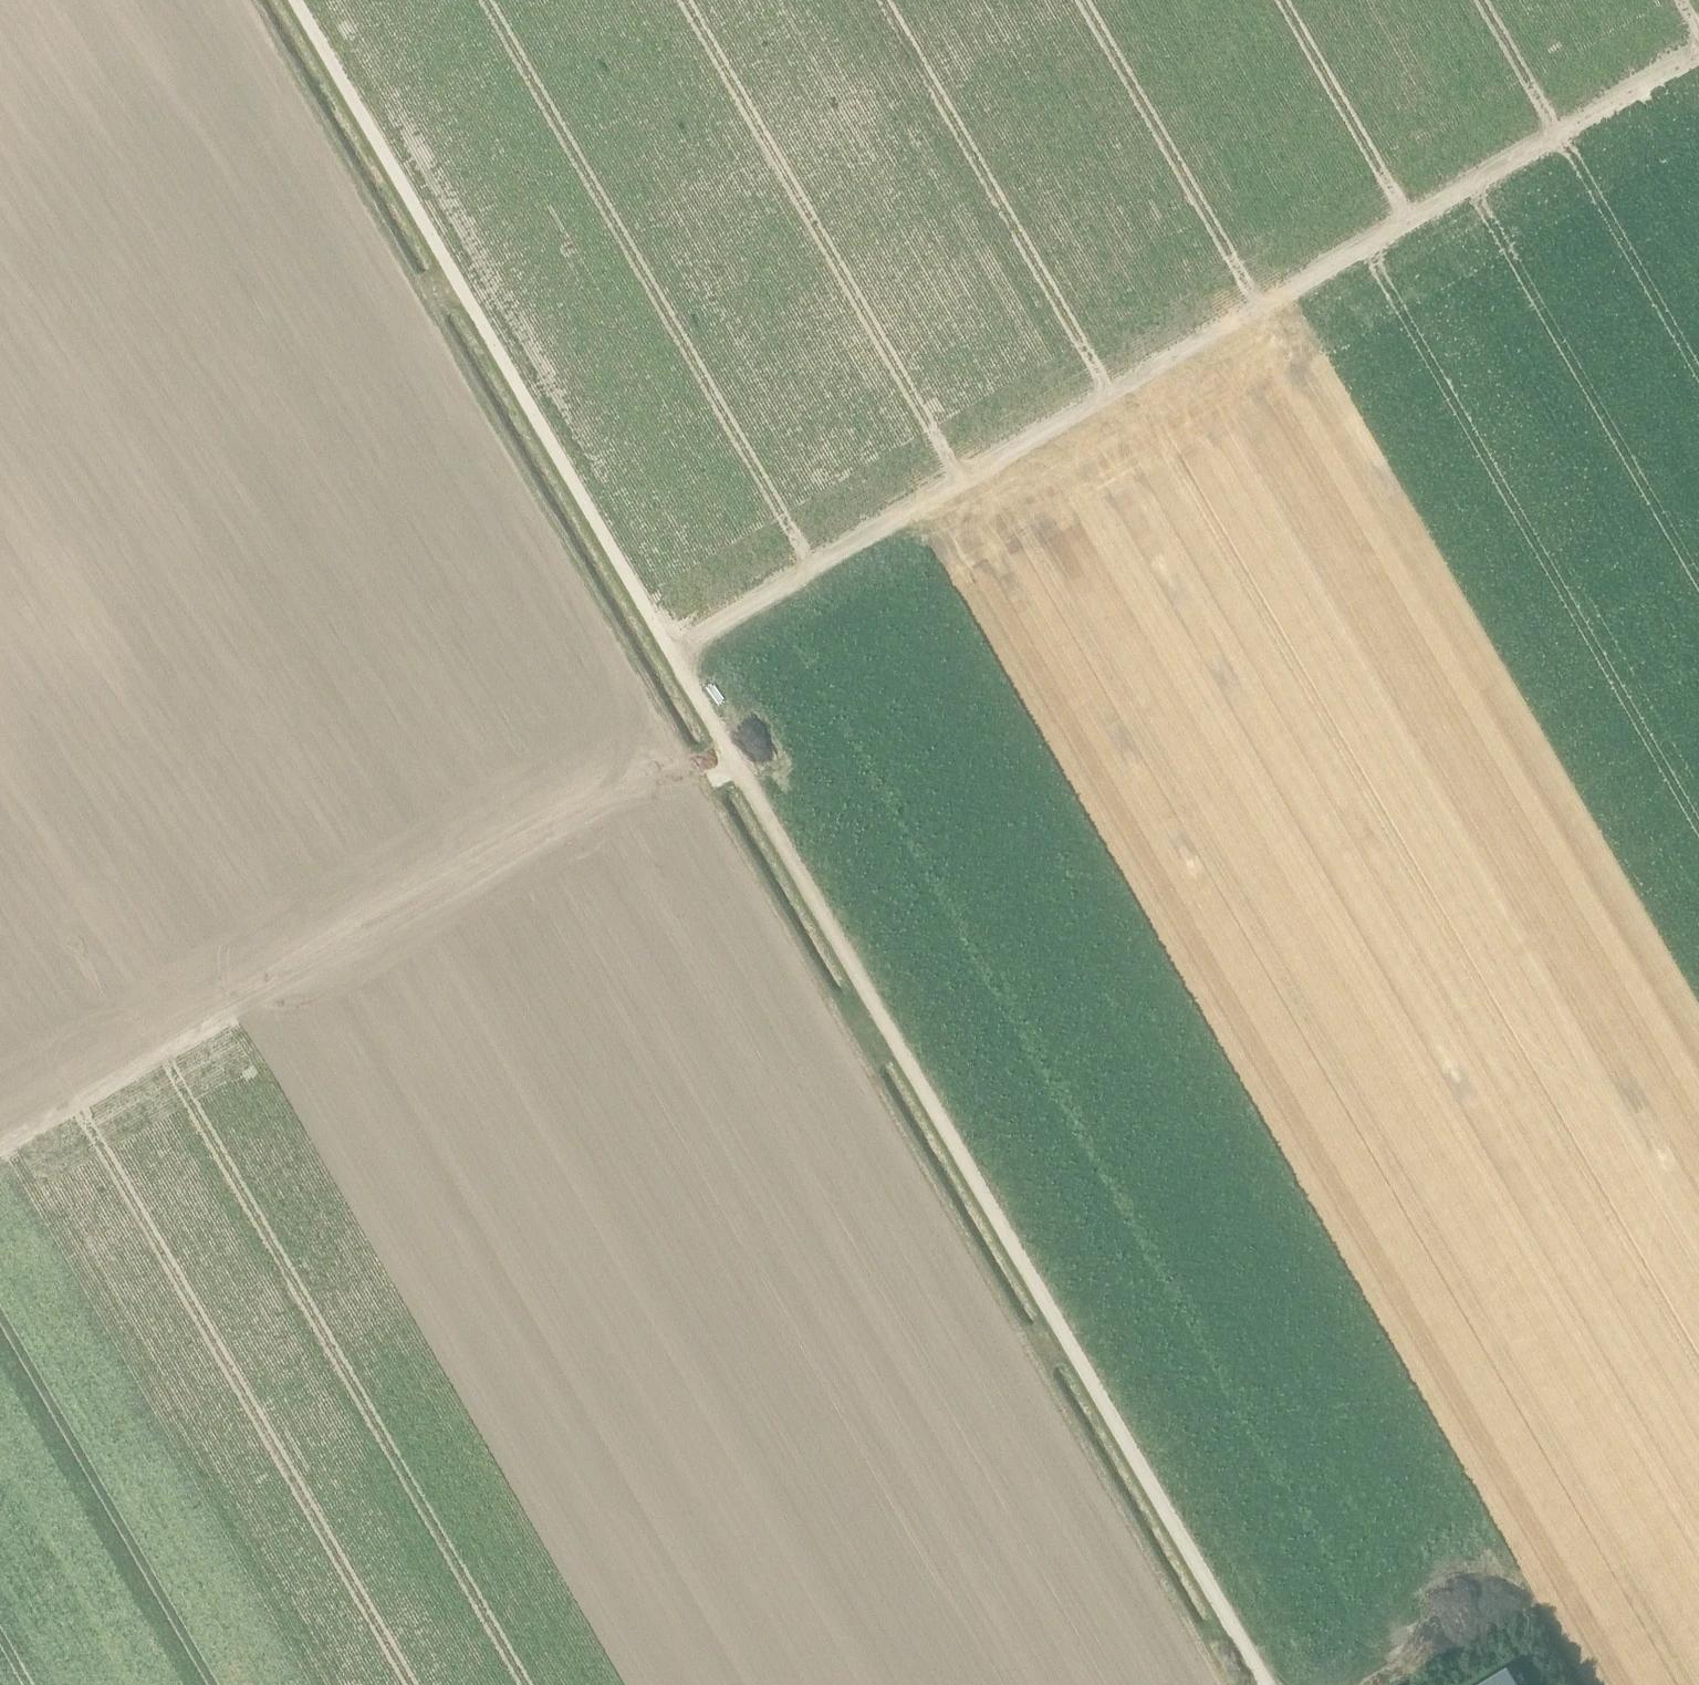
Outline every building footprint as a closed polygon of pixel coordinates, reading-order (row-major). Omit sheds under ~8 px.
[(1509,1671),(1507,1667),(1477,1684),(1518,1684),(1509,1671)]
